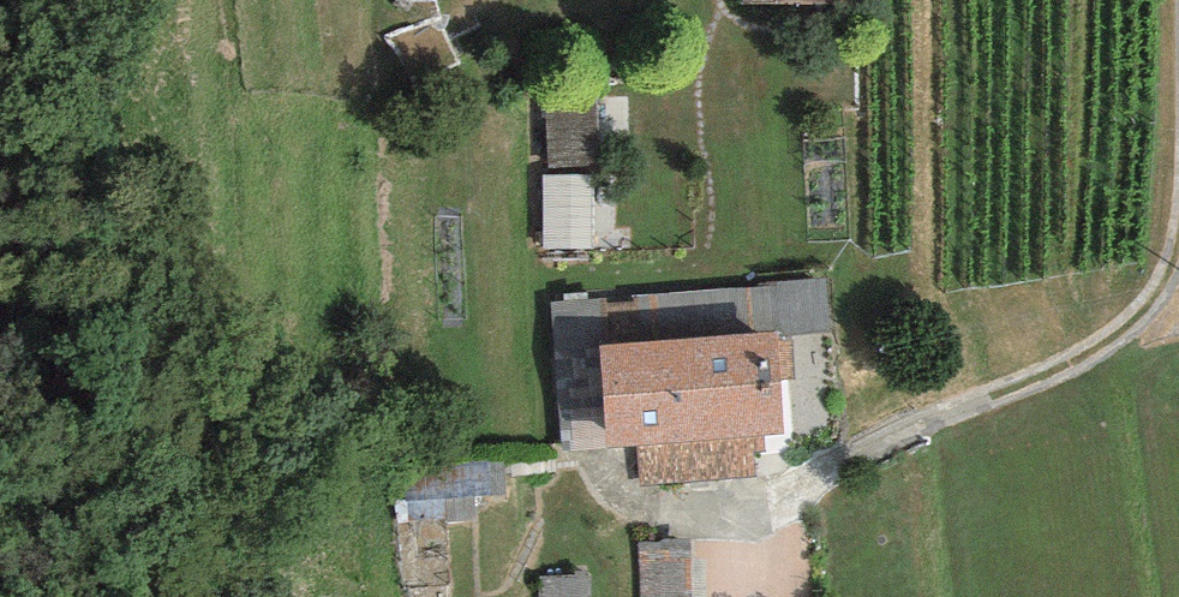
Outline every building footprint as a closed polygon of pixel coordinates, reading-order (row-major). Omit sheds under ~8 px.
[(543,90),(549,169),(601,165),(595,86),(543,90)] [(543,249),(593,249),(593,175),(543,176),(543,249)] [(778,337),(832,333),(826,278),(551,302),(561,452),(607,448),(599,345),(777,332),(778,337)] [(777,332),(599,345),(607,448),(637,446),(640,485),(755,477),(753,453),(766,452),(765,437),(785,435),(780,381),(779,340),(778,337),(777,332)] [(779,340),(780,381),(794,380),(792,339),(779,340)] [(505,494),(502,458),(389,468),(394,524),(446,519),(446,522),(476,520),(474,496),(505,494)] [(706,561),(690,560),(690,540),(637,543),(639,596),(706,596),(706,561)] [(591,576),(539,577),(540,596),(592,596),(591,576)]
